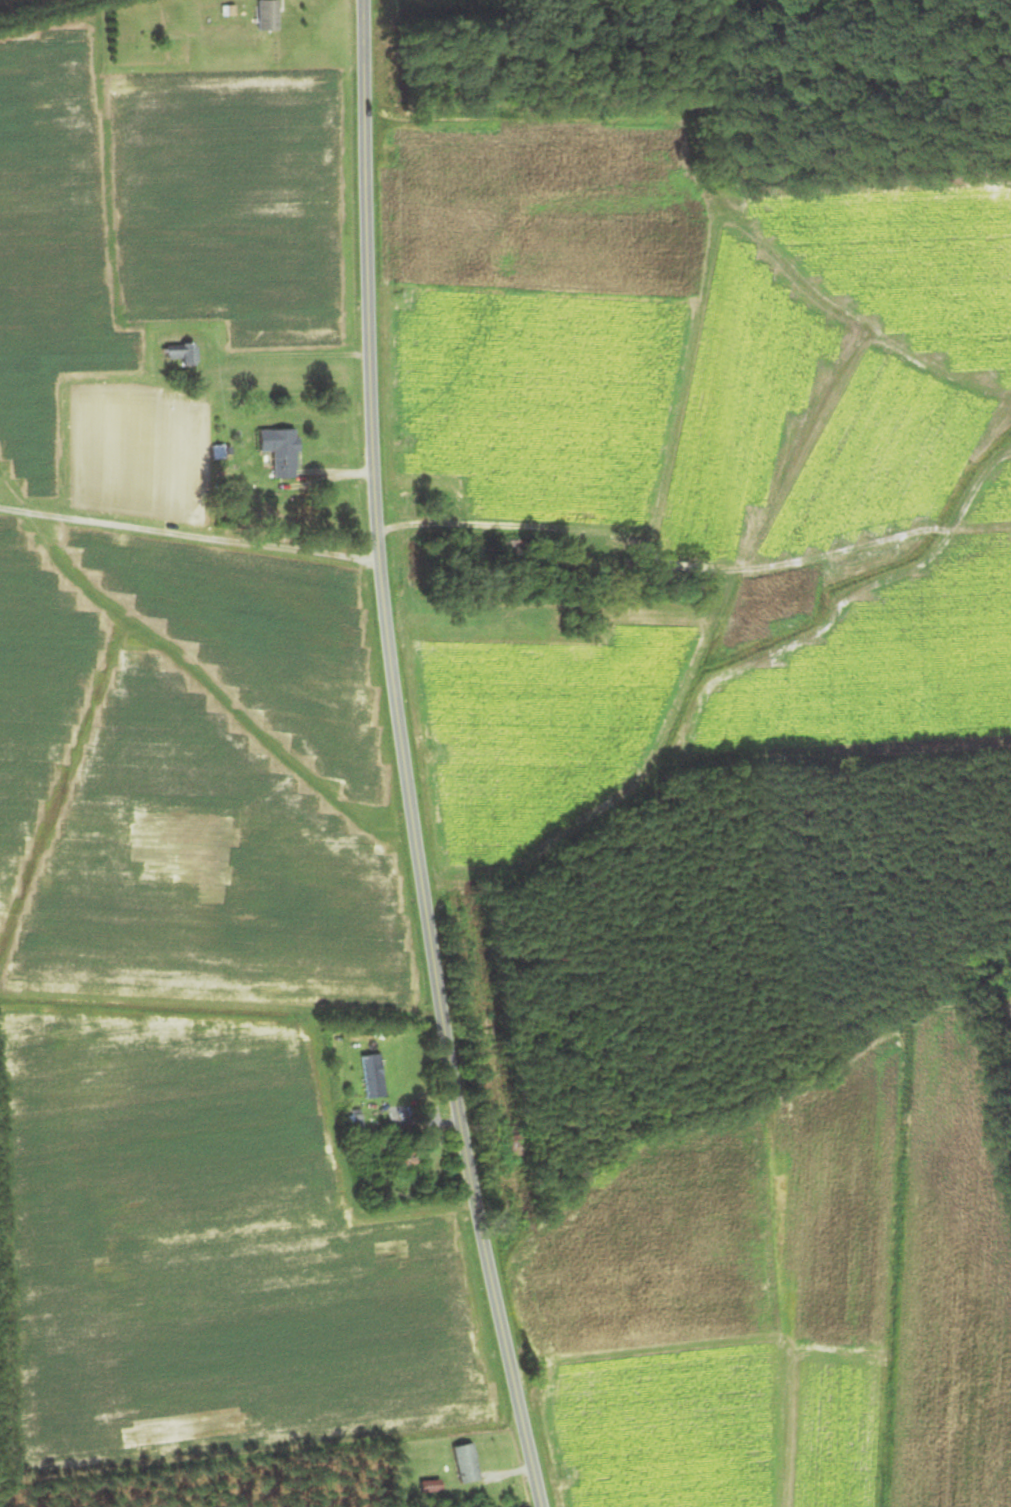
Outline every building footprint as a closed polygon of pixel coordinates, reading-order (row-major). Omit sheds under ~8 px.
[(274,0),(254,0),(254,31),(274,31),(274,0)] [(181,359),(181,366),(193,366),(193,345),(161,345),(161,359),(181,359)] [(254,430),(254,453),(268,453),(268,478),(292,478),(292,430),(254,430)] [(359,1057),(364,1099),(382,1096),(376,1054),(359,1057)] [(477,1480),(471,1443),(451,1447),(457,1483),(477,1480)] [(436,1482),(417,1482),(417,1491),(436,1491),(436,1482)]
